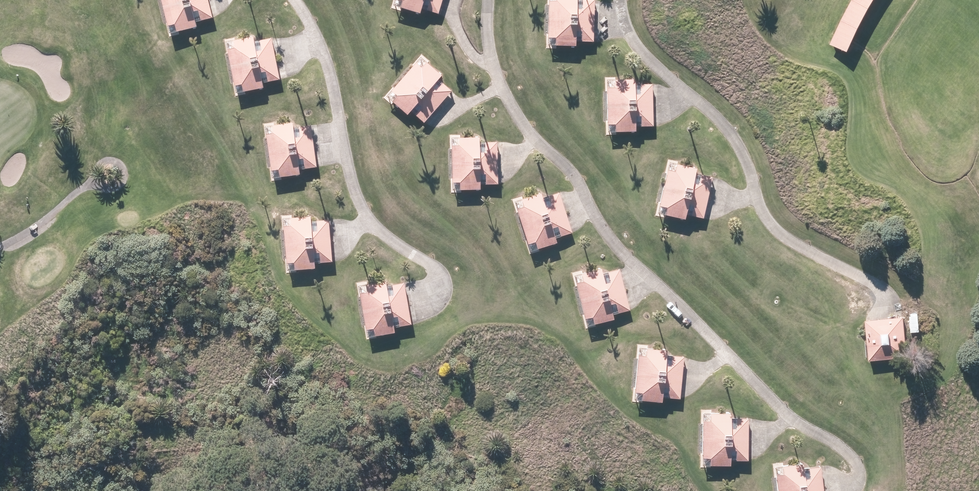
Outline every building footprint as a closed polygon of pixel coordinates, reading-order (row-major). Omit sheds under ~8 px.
[(167,23),(166,23),(170,37),(179,35),(178,34),(197,29),(195,24),(213,20),(208,0),(162,0),(167,23)] [(420,16),(422,11),(439,16),(443,0),(394,0),(391,9),(400,11),(401,10),(420,16)] [(576,49),(576,44),(594,45),(595,1),(584,1),(584,0),(547,0),(547,6),(549,6),(548,35),(546,35),(546,49),(552,49),(552,48),(576,49)] [(830,47),(847,55),(856,38),(863,23),(871,7),(876,0),(853,0),(846,14),(838,30),(830,47)] [(262,85),(280,81),(272,40),(261,42),(261,40),(255,41),(256,43),(254,43),(254,39),(252,39),(252,35),(249,36),(250,39),(235,42),(234,38),(225,40),(227,54),(228,54),(234,82),(233,82),(235,96),(244,94),(263,90),(262,85)] [(392,104),(408,117),(411,114),(424,125),(452,92),(439,81),(443,77),(441,76),(441,75),(439,73),(438,74),(427,64),(429,61),(421,55),(412,66),(413,66),(394,88),(393,87),(383,98),(391,105),(392,104)] [(612,134),(636,134),(636,129),(653,129),(652,86),(641,87),(641,85),(635,85),(635,80),(616,80),(616,77),(605,78),(605,92),(607,92),(607,121),(606,121),(606,135),(612,135),(612,134)] [(280,179),(301,176),(300,171),(317,169),(312,127),(301,129),(301,127),(293,128),(293,124),(292,124),(291,122),(289,122),(289,124),(274,126),(274,123),(263,124),(265,138),(267,138),(271,166),(269,166),(271,181),(280,180),(280,179)] [(457,193),(481,192),(481,187),(498,187),(497,144),(486,144),(486,143),(480,143),(480,138),(478,138),(478,136),(475,136),(475,138),(460,139),(460,135),(450,136),(450,150),(451,150),(452,179),(451,179),(451,193),(457,193)] [(661,217),(685,222),(686,217),(703,221),(712,179),(696,176),(697,169),(678,165),(678,162),(668,160),(665,174),(667,174),(660,202),(659,202),(656,216),(661,217)] [(538,252),(557,245),(556,240),(572,234),(560,194),(549,198),(548,197),(544,198),(544,199),(543,200),(541,195),(524,201),(523,196),(512,199),(517,214),(519,213),(527,241),(526,241),(530,255),(538,253),(538,252)] [(294,273),(315,271),(315,265),(332,264),(329,222),(318,223),(318,221),(312,221),(311,217),(309,217),(309,215),(306,216),(306,218),(292,219),(292,216),(282,217),(283,230),(284,230),(286,259),(284,259),(286,274),(294,273)] [(594,327),(615,321),(613,317),(630,313),(620,271),(609,274),(608,273),(603,274),(601,269),(599,270),(599,268),(596,269),(597,270),(582,274),(582,271),(572,274),(575,288),(577,287),(584,315),(582,316),(586,330),(595,327),(594,327)] [(375,338),(395,335),(394,329),(412,326),(404,284),(393,286),(393,284),(387,285),(386,282),(384,282),(384,280),(381,280),(382,282),(367,285),(367,282),(357,284),(359,297),(360,297),(365,325),(363,325),(366,340),(375,339),(375,338)] [(920,333),(918,316),(910,317),(912,334),(920,333)] [(908,360),(904,319),(866,323),(870,363),(908,360)] [(638,402),(662,404),(662,399),(680,401),(684,359),(673,358),(673,356),(667,356),(667,351),(665,351),(665,349),(662,349),(662,351),(647,350),(648,346),(637,345),(636,359),(638,359),(635,388),(633,388),(632,402),(638,403),(638,402)] [(709,467),(730,468),(730,462),(748,462),(749,420),(737,420),(737,418),(731,418),(731,414),(729,414),(729,412),(726,412),(726,414),(711,414),(711,410),(701,410),(701,424),(703,424),(702,453),(700,453),(700,468),(709,468),(709,467)] [(821,468),(809,469),(809,468),(804,468),(803,464),(800,464),(800,463),(798,463),(798,465),(784,466),(783,463),(773,464),(774,478),(777,478),(778,490),(824,490),(821,468)]
